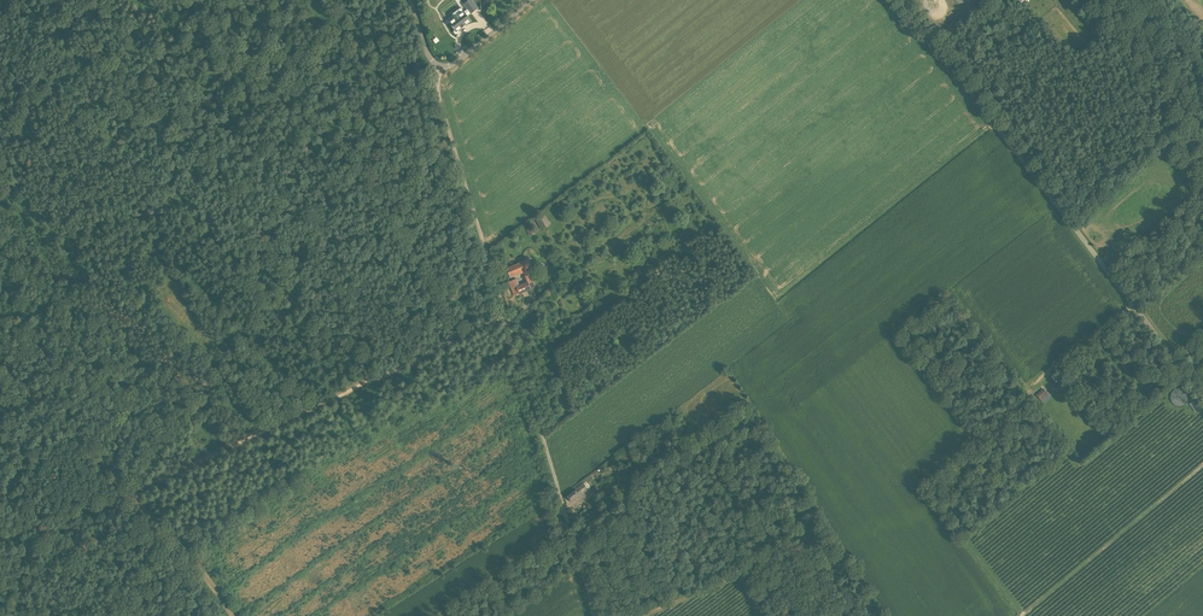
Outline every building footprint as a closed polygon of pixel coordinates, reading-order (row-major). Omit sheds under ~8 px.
[(464,5),(467,10),(458,17),(457,15),(454,17),(455,19),(450,23),(452,27),(453,29),(454,28),(455,30),(454,31),(454,32),(455,33),(456,34),(458,34),(459,33),(459,32),(459,30),(471,21),(467,16),(478,8),(471,0),(464,5)] [(536,221),(541,230),(550,224),(545,215),(536,221)] [(532,226),(526,229),(529,236),(535,234),(532,226)] [(509,282),(515,296),(535,287),(529,274),(528,270),(532,268),(529,260),(507,268),(510,277),(522,272),(526,283),(517,287),(514,280),(509,282)] [(1172,402),(1178,402),(1178,401),(1182,401),(1182,389),(1173,389),(1172,402)] [(1043,390),(1037,396),(1041,401),(1048,396),(1043,390)] [(1196,409),(1190,402),(1186,405),(1192,412),(1196,409)] [(575,489),(566,496),(571,502),(580,496),(579,496),(588,490),(583,483),(575,490),(575,489)]
